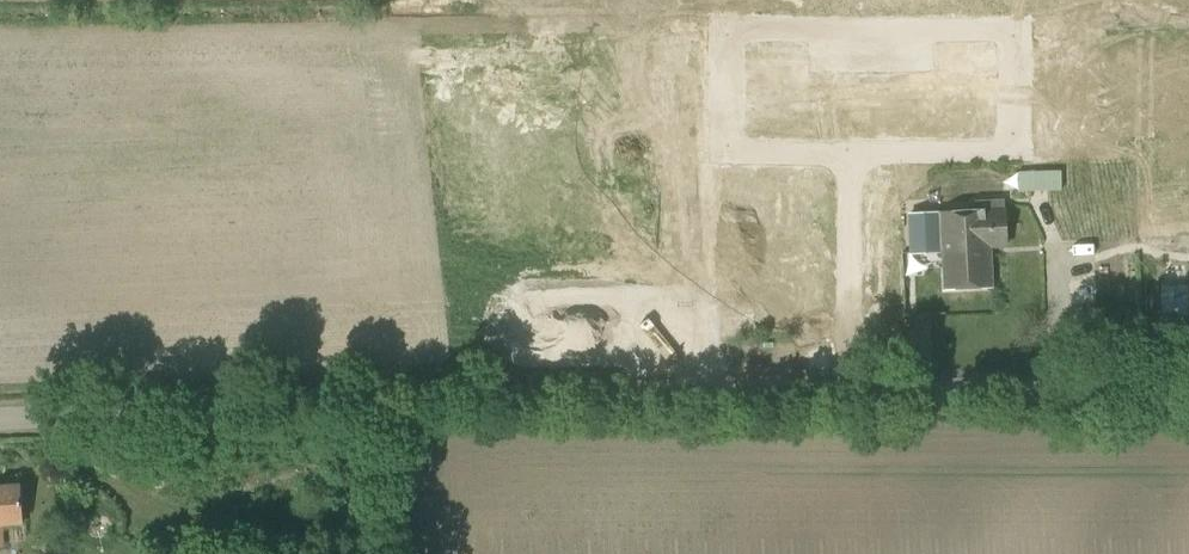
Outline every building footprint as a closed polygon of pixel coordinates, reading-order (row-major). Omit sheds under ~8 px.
[(558,127),(589,127),(589,99),(558,99),(558,127)] [(1004,210),(1003,200),(974,201),(975,211),(910,214),(912,253),(943,252),(945,290),(994,287),(992,250),(1007,249),(1006,210),(1004,210)] [(1105,234),(1105,262),(1136,262),(1136,234),(1105,234)] [(16,483),(0,484),(0,547),(4,547),(3,526),(24,524),(22,487),(16,487),(16,483)]
